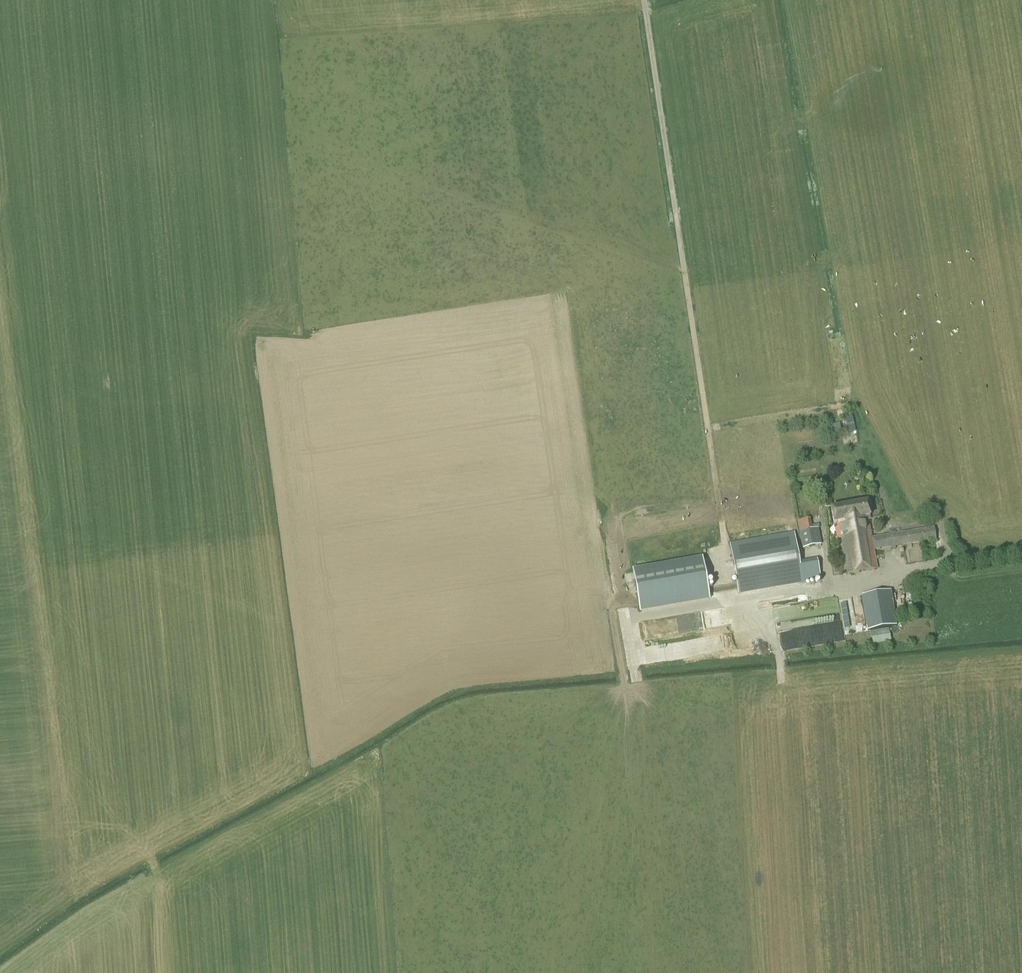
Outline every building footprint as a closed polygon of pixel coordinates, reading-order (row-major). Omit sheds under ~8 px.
[(848,432),(855,431),(852,417),(845,418),(848,432)] [(841,434),(839,424),(832,425),(834,435),(841,434)] [(842,542),(872,537),(868,517),(869,517),(867,503),(832,508),(834,523),(837,522),(839,538),(841,537),(842,542)] [(624,521),(640,611),(709,599),(702,557),(722,553),(713,505),(624,521)] [(812,530),(810,518),(797,521),(802,548),(821,544),(818,528),(812,530)] [(936,539),(934,528),(872,538),(872,537),(842,542),(847,573),(877,568),(874,549),(890,547),(891,550),(896,549),(895,546),(936,539)] [(799,562),(794,532),(729,543),(739,595),(820,580),(817,558),(799,562)] [(877,590),(859,592),(862,621),(880,619),(877,590)] [(784,605),(786,618),(838,608),(835,595),(784,605)] [(729,611),(693,615),(694,630),(733,626),(733,619),(729,619),(729,611)] [(786,616),(776,617),(776,627),(786,627),(786,616)] [(648,638),(687,634),(685,618),(646,622),(648,638)] [(808,625),(793,629),(797,644),(812,640),(808,625)]
